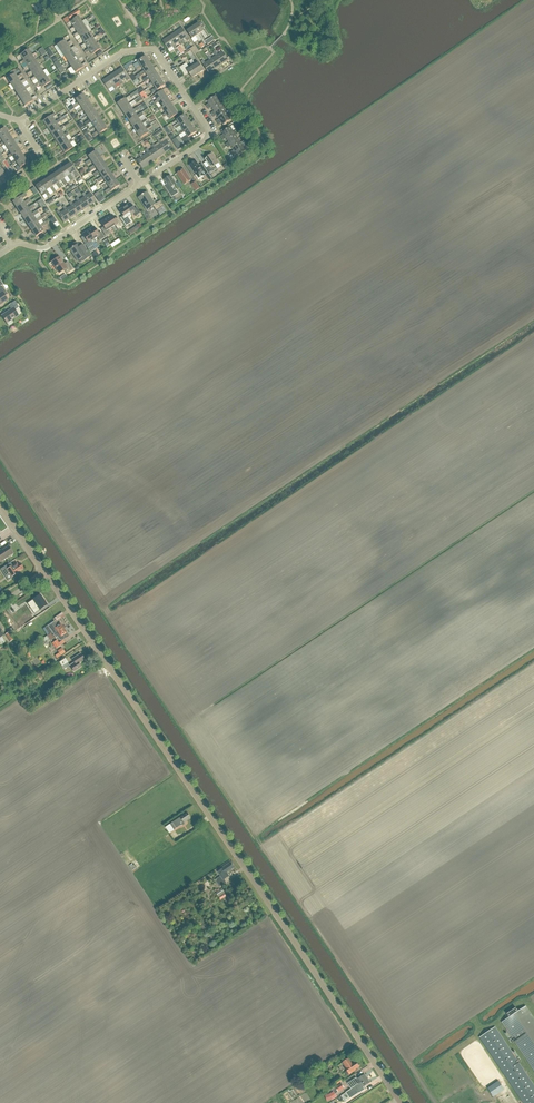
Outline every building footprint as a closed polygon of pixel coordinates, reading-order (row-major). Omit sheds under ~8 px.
[(74,27),(82,22),(78,16),(66,24),(67,27),(72,24),(74,27)] [(77,33),(85,27),(82,22),(74,27),(69,30),(71,32),(75,30),(77,33)] [(198,35),(201,33),(204,38),(207,36),(199,23),(193,27),(198,35)] [(81,38),(89,33),(85,27),(77,33),(73,35),(75,38),(79,35),(81,38)] [(201,40),(198,35),(193,27),(187,31),(192,39),(195,37),(199,42),(201,40)] [(181,41),(185,38),(187,41),(190,40),(188,37),(188,36),(182,28),(175,33),(181,41)] [(85,44),(92,38),(89,33),(81,38),(77,41),(78,43),(82,40),(84,43),(85,44)] [(183,44),(181,41),(175,33),(169,37),(175,45),(179,42),(181,46),(183,44)] [(177,48),(175,45),(169,37),(162,41),(168,50),(172,47),(174,50),(177,48)] [(88,49),(96,44),(92,38),(85,44),(84,43),(80,46),(82,49),(86,46),(88,49)] [(68,46),(73,43),(71,41),(67,43),(65,40),(57,45),(60,51),(68,46)] [(88,49),(84,52),(86,54),(90,51),(92,55),(100,49),(96,44),(88,49)] [(71,49),(68,46),(60,51),(64,56),(72,51),(76,48),(75,46),(71,49)] [(24,60),(32,55),(28,50),(16,58),(17,60),(22,57),(24,60)] [(74,54),(72,51),(64,56),(68,62),(76,56),(76,57),(80,54),(78,51),(74,54)] [(216,56),(222,65),(228,60),(223,52),(218,55),(216,52),(214,53),(216,56)] [(27,66),(35,61),(32,55),(24,60),(20,63),(21,65),(25,63),(27,66)] [(78,60),(76,57),(76,56),(68,62),(71,67),(79,62),(83,59),(82,57),(78,60)] [(142,67),(150,62),(146,56),(138,62),(140,65),(135,68),(137,71),(142,68),(142,67)] [(210,61),(215,69),(222,65),(216,56),(212,59),(210,56),(207,58),(210,61)] [(193,67),(198,74),(204,71),(199,63),(195,65),(192,60),(189,62),(193,67)] [(201,62),(209,73),(215,69),(210,61),(205,63),(203,60),(201,62)] [(31,71),(39,66),(35,61),(27,66),(23,68),(25,71),(29,68),(31,71)] [(81,65),(79,62),(71,67),(75,73),(87,65),(86,62),(81,65)] [(146,73),(154,68),(150,62),(142,67),(142,68),(144,71),(139,74),(141,77),(146,73)] [(193,67),(190,69),(186,64),(184,65),(184,66),(180,69),(184,75),(188,72),(192,78),(198,74),(193,67)] [(35,77),(43,72),(39,66),(31,71),(27,74),(28,76),(32,74),(35,77)] [(121,81),(125,78),(127,81),(130,79),(122,68),(115,72),(121,81)] [(150,79),(157,74),(154,68),(146,73),(148,76),(143,80),(144,83),(150,79)] [(38,82),(46,77),(43,72),(35,77),(30,79),(32,82),(36,79),(38,82)] [(121,81),(115,72),(109,77),(115,85),(119,82),(121,85),(123,84),(121,81)] [(18,79),(19,79),(23,76),(21,74),(17,76),(15,73),(7,78),(10,84),(18,79)] [(153,85),(161,80),(157,74),(150,79),(152,82),(146,86),(148,88),(154,85),(153,85)] [(38,82),(34,85),(36,87),(40,85),(42,88),(50,83),(46,77),(38,82)] [(117,88),(115,85),(109,77),(102,81),(108,90),(112,87),(114,90),(117,88)] [(21,82),(19,79),(18,79),(10,84),(14,89),(22,84),(26,82),(25,79),(21,82)] [(153,85),(154,85),(156,88),(150,92),(152,94),(165,85),(161,80),(153,85)] [(24,87),(22,84),(14,89),(18,95),(26,90),(30,87),(28,85),(24,87)] [(28,93),(26,90),(18,95),(21,100),(29,95),(34,93),(32,90),(28,93)] [(168,98),(162,90),(154,96),(157,100),(154,102),(155,105),(159,102),(159,104),(168,98)] [(148,97),(144,91),(140,94),(144,100),(148,97)] [(79,105),(87,100),(83,94),(75,99),(77,103),(72,106),(74,109),(79,105)] [(31,98),(29,95),(21,100),(25,106),(37,98),(36,96),(31,98)] [(129,105),(129,104),(127,101),(132,98),(130,95),(117,104),(121,110),(129,105)] [(216,96),(208,101),(209,104),(210,106),(218,100),(216,96)] [(165,111),(173,106),(168,98),(159,104),(161,107),(158,109),(160,111),(163,109),(165,111)] [(83,111),(91,106),(87,100),(79,105),(81,108),(76,112),(78,114),(83,111)] [(218,100),(210,106),(212,107),(213,109),(221,104),(218,100)] [(133,110),(131,107),(136,104),(134,101),(129,104),(129,105),(121,110),(125,115),(133,110)] [(221,104),(213,109),(214,111),(216,113),(224,108),(221,104)] [(87,117),(95,112),(91,106),(83,111),(85,114),(80,117),(82,120),(87,117)] [(173,106),(165,111),(166,113),(163,115),(164,117),(167,115),(170,119),(178,114),(173,106)] [(137,116),(135,113),(140,109),(138,107),(133,110),(125,115),(129,121),(137,116)] [(224,108),(216,113),(217,115),(218,117),(226,112),(224,108)] [(91,123),(98,117),(95,112),(87,117),(89,120),(84,123),(86,126),(91,123)] [(141,122),(139,119),(144,115),(142,112),(137,116),(129,121),(133,127),(141,122)] [(226,112),(218,117),(219,119),(221,121),(229,116),(226,112)] [(55,122),(53,118),(56,116),(54,113),(43,121),(47,128),(55,122)] [(181,126),(189,121),(185,115),(177,120),(179,123),(174,127),(176,130),(181,126)] [(229,116),(221,121),(222,123),(223,125),(231,120),(229,116)] [(94,128),(102,123),(98,117),(91,123),(93,126),(88,129),(89,132),(94,129),(94,128)] [(148,121),(146,118),(141,122),(133,127),(137,133),(145,128),(143,124),(148,121)] [(60,128),(57,124),(60,122),(58,120),(55,122),(47,128),(51,134),(60,128)] [(185,132),(192,127),(189,121),(181,126),(183,129),(178,133),(180,135),(185,132)] [(94,128),(94,129),(96,132),(91,135),(93,138),(106,129),(102,123),(94,128)] [(145,128),(137,133),(141,139),(149,133),(146,130),(152,127),(150,124),(145,128)] [(64,135),(61,130),(64,128),(63,126),(60,128),(51,134),(56,140),(64,135)] [(185,132),(187,135),(182,138),(186,145),(194,139),(192,136),(196,133),(192,127),(185,132)] [(230,127),(222,132),(224,135),(225,136),(233,131),(230,127)] [(1,139),(9,134),(5,128),(0,131),(0,140),(1,139)] [(233,131),(225,136),(226,138),(228,140),(236,135),(233,131)] [(68,141),(65,137),(68,135),(67,133),(64,135),(56,140),(60,147),(68,141)] [(2,146),(5,145),(12,140),(9,134),(1,139),(3,142),(1,144),(2,146)] [(236,135),(228,140),(229,142),(230,144),(238,139),(236,135)] [(68,141),(60,147),(64,153),(73,148),(70,143),(73,141),(71,139),(68,141)] [(238,139),(230,144),(231,146),(233,148),(241,143),(238,139)] [(8,151),(16,146),(12,140),(5,145),(7,148),(4,150),(6,153),(8,151)] [(159,145),(165,154),(172,149),(167,140),(162,143),(160,140),(158,142),(160,145),(159,145)] [(241,143),(233,148),(234,150),(235,152),(243,147),(241,143)] [(165,154),(159,145),(156,147),(154,144),(152,146),(154,149),(152,150),(157,159),(165,154)] [(12,157),(20,151),(16,146),(8,151),(11,154),(8,156),(9,158),(12,156),(12,157)] [(243,147),(235,152),(237,154),(239,158),(243,156),(242,154),(246,151),(243,147)] [(157,159),(152,150),(149,152),(147,149),(145,150),(147,153),(144,155),(150,164),(157,159)] [(16,162),(24,157),(20,151),(12,157),(15,160),(11,162),(12,165),(16,162)] [(92,162),(100,157),(96,151),(88,156),(90,159),(85,163),(87,166),(92,162)] [(150,164),(144,155),(143,156),(141,153),(139,155),(141,158),(137,160),(142,169),(150,164)] [(219,163),(212,154),(211,155),(211,154),(210,154),(209,155),(209,156),(205,159),(210,166),(206,168),(210,174),(218,169),(215,166),(219,163)] [(20,168),(28,163),(24,157),(16,162),(20,168)] [(96,168),(103,163),(100,157),(92,162),(94,165),(89,169),(91,171),(96,168)] [(208,173),(204,168),(202,165),(199,166),(196,161),(189,165),(196,175),(196,176),(198,180),(203,177),(203,176),(208,173)] [(70,175),(73,173),(76,178),(79,176),(70,163),(64,167),(70,175)] [(100,174),(107,168),(103,163),(96,168),(98,171),(93,174),(95,177),(100,174)] [(73,180),(70,175),(64,167),(59,171),(64,179),(67,176),(70,182),(73,180)] [(103,179),(111,174),(107,168),(100,174),(102,177),(97,180),(98,183),(104,179),(103,179)] [(185,185),(191,180),(184,169),(177,174),(185,185)] [(67,184),(64,179),(59,171),(53,175),(58,182),(61,180),(65,185),(67,184)] [(107,185),(115,180),(111,174),(103,179),(104,179),(106,183),(100,186),(102,189),(107,185)] [(62,188),(58,182),(53,175),(47,179),(52,186),(55,184),(59,189),(62,188)] [(169,187),(166,188),(172,197),(178,193),(176,190),(174,191),(172,187),(176,184),(170,176),(164,180),(169,187)] [(56,191),(52,186),(47,179),(41,182),(46,190),(47,190),(50,188),(53,193),(56,191)] [(107,185),(109,188),(104,192),(106,194),(119,186),(115,180),(107,185)] [(50,195),(47,190),(46,190),(41,182),(35,186),(41,194),(44,192),(47,197),(50,195)] [(196,191),(200,188),(195,182),(192,184),(196,191)] [(155,204),(147,192),(138,198),(147,210),(153,206),(156,211),(163,206),(160,201),(155,204)] [(24,202),(22,199),(27,196),(25,193),(12,202),(16,208),(24,202)] [(84,193),(82,194),(83,196),(84,197),(89,206),(96,201),(90,193),(86,196),(84,193)] [(84,197),(79,200),(77,197),(75,199),(77,202),(83,210),(89,206),(84,197)] [(28,208),(26,205),(31,202),(29,199),(24,202),(16,208),(20,213),(28,208)] [(42,199),(37,202),(41,208),(45,205),(42,199)] [(71,201),(69,203),(71,206),(77,214),(83,210),(77,202),(75,199),(71,201)] [(124,207),(130,215),(133,213),(135,216),(140,213),(136,207),(134,209),(130,203),(124,207)] [(32,214),(30,211),(35,207),(33,205),(28,208),(20,213),(24,219),(32,214)] [(65,206),(62,207),(64,210),(70,219),(77,214),(71,206),(67,209),(65,206)] [(128,216),(130,215),(124,207),(119,210),(123,216),(120,218),(125,226),(132,222),(128,216)] [(36,220),(33,217),(39,213),(37,210),(32,214),(24,219),(28,225),(36,220)] [(64,210),(60,213),(58,210),(56,212),(58,215),(64,223),(70,219),(64,210)] [(106,218),(112,228),(115,225),(117,229),(123,226),(119,220),(116,222),(112,215),(106,218)] [(39,226),(39,225),(37,222),(42,219),(41,216),(36,220),(28,225),(32,231),(39,226)] [(108,230),(112,228),(106,218),(100,222),(105,229),(102,231),(106,237),(111,233),(108,230)] [(39,226),(32,231),(36,237),(43,232),(41,228),(46,225),(45,222),(39,225),(39,226)] [(132,232),(133,233),(135,232),(139,229),(136,226),(131,230),(128,232),(129,234),(132,232)] [(88,231),(94,240),(97,237),(100,241),(105,238),(101,232),(98,234),(93,227),(88,231)] [(91,242),(94,240),(88,231),(82,234),(87,241),(84,243),(88,249),(93,245),(91,242)] [(90,256),(86,250),(83,245),(79,247),(78,245),(78,244),(78,243),(77,243),(76,243),(75,243),(74,243),(73,244),(72,245),(72,246),(72,247),(72,248),(70,250),(77,261),(81,258),(83,261),(87,259),(90,256)] [(67,274),(73,269),(70,264),(66,266),(59,257),(51,262),(59,273),(64,270),(67,274)] [(7,323),(18,316),(15,310),(19,308),(15,302),(9,305),(12,309),(2,316),(7,323)] [(13,554),(8,547),(2,551),(1,550),(0,551),(0,562),(13,554)] [(10,563),(0,569),(5,576),(8,581),(12,578),(12,577),(17,574),(17,573),(23,568),(20,564),(18,565),(17,566),(15,564),(12,566),(10,563)] [(40,610),(47,605),(40,595),(32,600),(35,603),(30,607),(34,614),(39,610),(40,610)] [(61,612),(54,618),(56,622),(64,616),(61,612)] [(53,635),(56,633),(63,628),(60,624),(56,626),(53,622),(50,624),(47,626),(50,629),(53,635)] [(56,633),(53,635),(55,638),(57,637),(60,641),(61,640),(62,641),(65,639),(62,635),(66,633),(63,628),(56,633)] [(56,648),(61,645),(57,640),(52,643),(56,648)] [(56,658),(65,652),(62,647),(57,650),(58,653),(54,655),(56,658)] [(74,672),(81,667),(79,663),(84,659),(80,654),(72,659),(74,662),(70,665),(74,672)] [(185,823),(188,821),(187,820),(191,818),(188,812),(180,817),(166,827),(170,833),(178,827),(184,823),(185,823)] [(220,886),(226,882),(224,879),(229,876),(227,872),(234,868),(231,862),(223,867),(223,868),(218,872),(221,876),(215,879),(220,886)] [(533,1002),(526,1007),(518,1011),(516,1008),(507,1014),(509,1018),(502,1022),(533,1070),(533,1003),(533,1002)] [(475,1041),(516,1102),(533,1102),(533,1085),(495,1027),(479,1038),(475,1041)] [(353,1065),(349,1059),(343,1063),(346,1068),(345,1068),(348,1072),(345,1073),(347,1077),(356,1071),(355,1070),(359,1067),(356,1063),(353,1065)] [(349,1083),(348,1084),(351,1089),(356,1085),(361,1082),(361,1083),(367,1079),(364,1075),(357,1079),(356,1078),(349,1083)] [(351,1089),(346,1092),(350,1099),(364,1089),(363,1088),(370,1083),(367,1079),(361,1083),(361,1082),(356,1085),(351,1089)] [(499,1082),(488,1089),(493,1096),(504,1089),(499,1082)] [(335,1093),(345,1088),(341,1083),(335,1087),(336,1088),(333,1090),(335,1093)] [(292,1096),(299,1093),(296,1087),(289,1091),(292,1096)]
